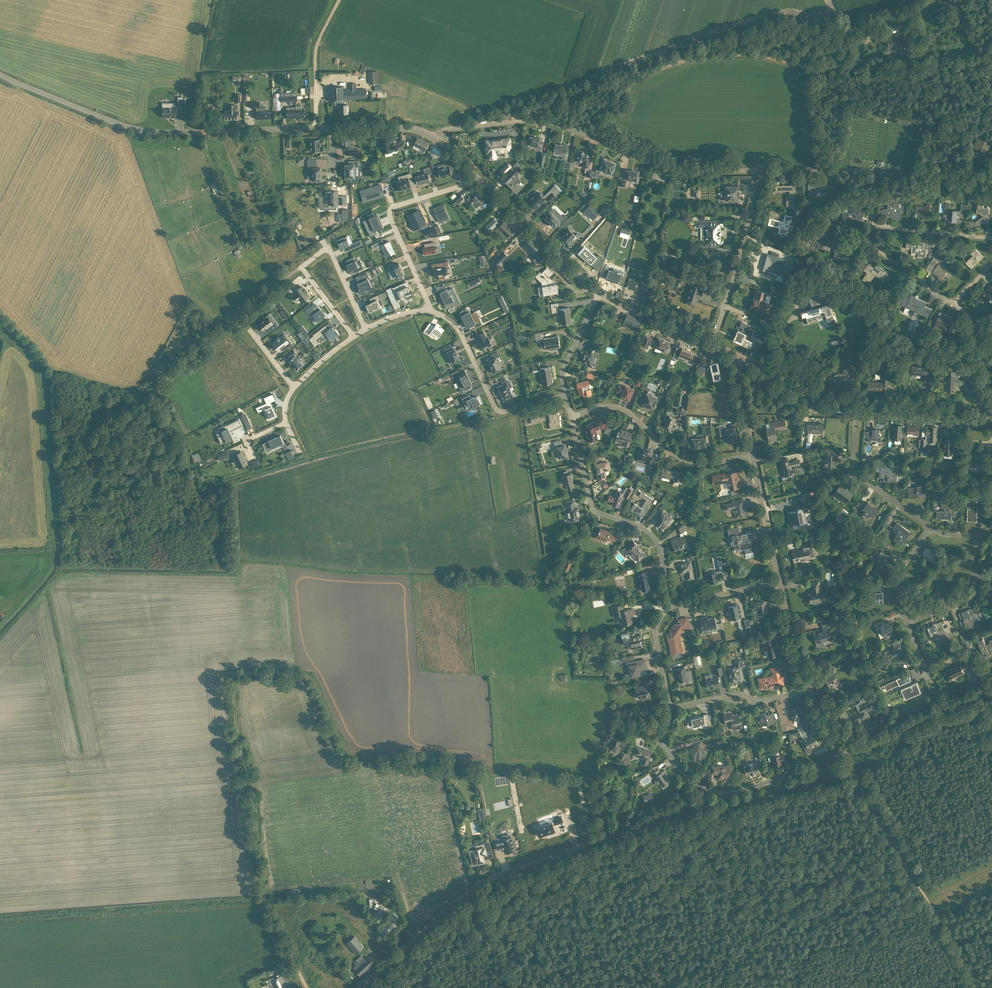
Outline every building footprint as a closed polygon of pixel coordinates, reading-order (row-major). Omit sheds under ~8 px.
[(885,31),(898,30),(896,20),(884,22),(885,31)] [(902,45),(901,41),(901,38),(893,39),(893,36),(890,36),(890,39),(887,40),(888,47),(902,45)] [(377,71),(368,72),(369,83),(378,83),(377,71)] [(236,81),(236,83),(236,85),(241,85),(241,83),(241,76),(232,76),(232,81),(236,81)] [(347,99),(367,99),(366,89),(343,89),(343,87),(327,87),(328,100),(334,100),(335,105),(339,105),(338,100),(347,99)] [(280,93),(277,93),(273,93),(274,107),(281,107),(281,101),(289,101),(289,95),(291,95),(291,92),(291,90),(286,90),(287,92),(284,92),(284,90),(280,90),(280,93)] [(291,95),(289,95),(289,101),(297,101),(297,92),(291,92),(291,95)] [(162,117),(175,117),(176,112),(182,112),(182,97),(178,97),(178,103),(166,103),(166,108),(163,108),(163,109),(162,109),(161,113),(162,113),(162,117)] [(339,105),(340,105),(341,113),(348,113),(347,99),(338,100),(339,105)] [(256,111),(256,119),(267,118),(271,118),(271,110),(271,108),(267,108),(267,106),(260,106),(260,101),(250,102),(250,107),(256,107),(257,111),(256,111)] [(235,111),(235,104),(228,105),(228,111),(224,111),(224,119),(236,119),(236,111),(235,111)] [(305,109),(302,109),(302,105),(296,105),(296,106),(296,118),(305,117),(305,109)] [(296,118),(296,106),(287,107),(287,110),(287,118),(296,118)] [(342,144),(342,148),(347,148),(347,149),(347,155),(359,155),(359,149),(351,149),(350,148),(351,148),(350,136),(342,136),(342,141),(341,141),(341,144),(342,144)] [(529,144),(535,145),(535,147),(542,148),(543,142),(540,141),(540,138),(530,136),(529,144)] [(428,143),(417,137),(414,145),(422,149),(421,152),(423,153),(428,143)] [(991,139),(986,138),(985,138),(985,139),(977,137),(975,146),(983,148),(982,149),(983,149),(982,152),(987,153),(991,139)] [(514,145),(511,145),(510,138),(503,138),(504,140),(495,141),(494,139),(486,140),(487,153),(489,153),(490,159),(496,158),(496,152),(505,151),(505,157),(515,156),(514,145)] [(311,151),(312,151),(320,151),(320,146),(320,144),(320,139),(311,139),(311,151)] [(274,151),(281,151),(281,140),(273,140),(273,143),(272,143),(272,142),(268,142),(269,148),(274,148),(274,151)] [(383,142),(385,152),(392,151),(398,150),(396,143),(391,144),(390,140),(383,142)] [(555,143),(554,152),(563,153),(562,159),(565,160),(568,145),(562,144),(561,143),(561,144),(555,143)] [(584,153),(584,151),(579,150),(579,152),(578,152),(577,155),(576,154),(575,158),(577,158),(576,161),(583,162),(582,166),(589,167),(589,163),(590,163),(592,154),(584,153)] [(604,159),(600,169),(612,173),(612,172),(614,173),(615,168),(614,168),(615,163),(604,159)] [(349,164),(345,164),(346,178),(352,178),(352,181),(359,181),(359,176),(355,176),(355,165),(358,165),(358,161),(349,161),(349,164)] [(457,169),(450,161),(450,162),(446,165),(447,167),(438,169),(439,172),(438,172),(439,175),(440,175),(441,177),(452,174),(452,172),(456,168),(456,169),(457,169)] [(508,164),(505,167),(501,170),(504,173),(508,170),(511,166),(509,164),(508,163),(508,164)] [(521,175),(517,171),(520,169),(515,164),(510,169),(514,174),(506,181),(517,192),(519,190),(518,190),(520,189),(517,182),(520,180),(519,177),(521,175)] [(432,173),(430,167),(424,169),(425,173),(415,176),(418,184),(431,181),(429,174),(432,173)] [(246,170),(248,175),(249,178),(251,177),(251,176),(256,174),(254,168),(246,170)] [(308,172),(312,172),(313,180),(316,180),(316,181),(320,181),(320,180),(321,180),(321,168),(308,168),(308,172)] [(627,170),(625,178),(632,179),(632,182),(638,183),(640,176),(637,176),(638,172),(627,170)] [(407,174),(408,177),(396,181),(399,190),(411,187),(410,183),(414,182),(411,173),(407,174)] [(211,181),(215,193),(219,191),(215,180),(211,181)] [(827,191),(827,194),(827,197),(835,197),(835,185),(828,185),(828,184),(826,184),(825,184),(817,184),(817,182),(816,182),(808,183),(809,194),(817,194),(817,191),(827,191)] [(726,200),(726,201),(739,201),(739,195),(739,191),(739,186),(736,186),(735,183),(729,183),(729,186),(726,186),(726,187),(721,187),(721,200),(726,200)] [(786,206),(790,206),(794,206),(795,206),(795,190),(795,183),(791,183),(791,185),(775,185),(775,191),(782,191),(782,190),(790,190),(790,200),(786,200),(786,206)] [(370,194),(371,199),(385,196),(384,191),(386,191),(385,185),(365,190),(366,196),(370,194)] [(338,191),(326,191),(326,195),(324,195),(324,199),(325,199),(325,203),(328,203),(328,206),(338,206),(338,204),(347,204),(347,196),(338,196),(338,191)] [(534,195),(529,201),(536,208),(546,199),(543,196),(545,195),(542,192),(540,194),(538,191),(537,192),(536,191),(533,194),(534,195)] [(552,192),(547,198),(550,201),(556,196),(552,192)] [(460,193),(456,197),(454,195),(452,198),(453,199),(457,203),(464,197),(460,193)] [(475,202),(477,204),(477,203),(479,205),(484,200),(477,193),(470,201),(473,204),(475,202)] [(900,215),(901,210),(901,208),(894,207),(894,203),(896,203),(897,199),(897,194),(892,194),(892,196),(889,196),(887,209),(883,209),(882,215),(889,216),(889,214),(893,214),(892,218),(897,218),(897,214),(900,215)] [(451,201),(447,206),(460,219),(464,214),(451,201)] [(916,205),(916,211),(915,215),(917,216),(917,215),(923,216),(923,219),(930,220),(930,215),(931,208),(930,208),(931,204),(927,203),(927,206),(916,205)] [(960,210),(953,209),(954,205),(950,205),(950,203),(946,203),(945,209),(947,209),(946,217),(945,217),(945,222),(952,222),(952,221),(960,222),(960,217),(961,211),(968,211),(969,204),(961,203),(960,210)] [(983,216),(975,222),(975,225),(977,225),(977,224),(979,223),(980,225),(984,222),(985,223),(989,223),(989,221),(988,219),(989,218),(990,218),(987,214),(989,212),(990,208),(988,206),(985,208),(982,203),(978,203),(978,207),(977,208),(976,213),(980,213),(983,216)] [(447,219),(443,204),(433,207),(438,222),(447,219)] [(584,211),(593,219),(598,214),(589,206),(588,206),(587,207),(584,211)] [(844,209),(843,211),(843,212),(842,220),(842,221),(848,222),(861,224),(862,219),(861,219),(862,217),(863,217),(864,210),(844,207),(844,209)] [(552,224),(555,227),(560,222),(558,219),(559,218),(552,210),(547,215),(549,216),(547,219),(550,222),(550,223),(552,225),(552,224)] [(412,215),(409,217),(414,229),(420,226),(419,224),(424,221),(420,211),(412,214),(412,215)] [(377,233),(375,229),(376,228),(376,229),(382,226),(378,217),(375,218),(374,216),(373,213),(367,215),(368,219),(366,220),(371,230),(368,232),(370,236),(377,233)] [(792,217),(790,216),(785,215),(783,222),(770,218),(768,224),(780,227),(778,232),(782,234),(787,235),(789,227),(790,222),(791,222),(792,217)] [(492,231),(500,223),(495,217),(486,226),(492,231)] [(723,220),(699,221),(696,221),(696,227),(703,226),(703,240),(703,246),(723,245),(723,240),(721,240),(720,235),(721,235),(721,231),(720,231),(720,226),(723,226),(723,220)] [(503,222),(503,221),(501,223),(501,224),(497,228),(507,237),(514,231),(504,221),(503,222)] [(631,230),(623,225),(621,232),(630,234),(631,230)] [(429,231),(426,232),(427,235),(435,232),(433,227),(428,229),(429,231)] [(578,233),(577,233),(575,235),(570,229),(567,232),(567,231),(566,232),(562,237),(568,242),(571,245),(581,235),(579,234),(578,233)] [(813,240),(816,242),(813,248),(809,247),(806,253),(814,256),(817,250),(816,250),(817,248),(821,249),(822,245),(830,246),(834,246),(835,253),(834,253),(835,259),(844,257),(843,252),(840,252),(839,241),(834,241),(833,238),(827,237),(828,235),(823,234),(823,236),(814,235),(813,240)] [(348,245),(350,250),(363,244),(361,239),(350,244),(346,236),(337,240),(341,249),(348,245)] [(530,238),(522,246),(532,255),(531,257),(531,258),(534,261),(535,261),(537,260),(538,262),(539,262),(546,254),(530,238)] [(373,249),(377,247),(382,245),(386,256),(391,254),(394,252),(395,252),(390,241),(384,244),(382,240),(383,240),(371,245),(373,249)] [(934,249),(932,252),(934,253),(937,248),(936,248),(936,243),(907,240),(906,248),(912,249),(911,251),(912,251),(912,252),(916,253),(917,251),(918,251),(918,257),(922,257),(922,256),(926,257),(927,253),(928,253),(928,248),(934,249)] [(425,254),(436,252),(434,241),(424,243),(425,247),(423,247),(424,251),(424,252),(424,254),(425,254)] [(584,245),(578,252),(599,270),(601,267),(604,257),(600,253),(597,256),(584,245)] [(497,251),(493,247),(488,252),(493,256),(497,251)] [(984,256),(975,248),(971,252),(973,255),(966,262),(972,268),(984,256)] [(500,267),(499,263),(507,255),(503,251),(492,262),(494,266),(495,270),(500,267)] [(937,259),(939,256),(934,253),(932,256),(934,257),(929,264),(925,269),(931,274),(933,272),(939,276),(938,278),(944,282),(945,281),(952,272),(940,263),(941,261),(937,259)] [(459,263),(478,260),(477,254),(458,257),(459,263)] [(763,270),(768,271),(771,272),(772,267),(769,267),(771,260),(780,263),(777,272),(782,274),(785,275),(790,276),(792,269),(787,267),(784,267),(786,259),(768,254),(763,270)] [(346,260),(348,264),(347,264),(351,274),(364,268),(362,263),(358,264),(354,257),(346,260)] [(608,259),(604,272),(608,273),(607,276),(620,280),(620,278),(622,279),(625,268),(612,264),(613,261),(608,259)] [(433,268),(434,272),(433,272),(433,273),(434,273),(434,276),(438,276),(439,279),(439,280),(445,278),(444,274),(447,274),(447,273),(447,274),(446,266),(449,266),(448,260),(448,261),(436,263),(437,267),(433,268)] [(400,281),(404,279),(403,275),(404,274),(399,263),(395,265),(394,262),(388,265),(390,270),(393,269),(397,277),(398,277),(400,281)] [(868,284),(875,275),(883,281),(888,274),(886,273),(887,272),(876,264),(873,269),(867,265),(864,269),(864,270),(867,272),(862,279),(868,284)] [(535,276),(542,283),(543,286),(542,286),(544,295),(558,292),(557,283),(552,284),(551,280),(549,278),(553,273),(547,267),(541,273),(540,271),(535,276)] [(370,278),(368,273),(361,276),(363,281),(357,283),(359,287),(358,288),(361,293),(365,291),(365,289),(372,286),(369,279),(370,278)] [(629,276),(627,285),(640,288),(638,299),(644,300),(647,288),(645,287),(647,278),(642,277),(642,279),(629,276)] [(702,284),(693,281),(686,302),(695,305),(696,301),(698,297),(700,298),(703,291),(700,290),(702,284)] [(410,291),(406,282),(394,287),(396,293),(399,292),(402,299),(404,298),(406,302),(409,301),(410,300),(414,298),(412,294),(413,294),(412,290),(410,291)] [(300,298),(302,302),(310,296),(306,291),(307,291),(305,288),(304,289),(302,286),(298,289),(294,284),(289,289),(292,292),(294,290),(297,294),(293,297),(296,301),(300,298)] [(448,290),(445,284),(436,286),(436,285),(435,285),(441,299),(443,298),(447,308),(455,304),(453,299),(457,298),(452,288),(454,288),(454,287),(448,290)] [(988,288),(983,292),(984,294),(981,297),(985,302),(989,299),(989,300),(991,297),(991,286),(988,289),(988,288)] [(830,307),(824,288),(814,291),(817,302),(813,304),(814,308),(801,312),(802,317),(806,316),(807,321),(822,316),(820,312),(824,310),(827,321),(833,319),(831,313),(830,308),(829,309),(829,307),(830,307)] [(751,307),(756,308),(764,311),(767,302),(769,303),(771,295),(767,294),(767,293),(759,290),(756,299),(754,298),(751,307)] [(378,294),(370,298),(371,302),(366,304),(369,312),(381,307),(378,300),(380,299),(378,294)] [(925,306),(927,302),(915,297),(916,296),(911,294),(909,298),(905,296),(905,295),(901,304),(923,313),(922,315),(928,317),(932,308),(925,306)] [(502,297),(501,297),(501,298),(502,297),(504,301),(500,302),(505,313),(509,311),(502,297)] [(316,322),(325,315),(319,307),(315,310),(311,305),(306,310),(316,322)] [(569,307),(559,309),(560,311),(562,324),(572,322),(569,307)] [(600,325),(607,310),(603,308),(596,323),(600,325)] [(289,317),(283,309),(280,311),(286,319),(289,317)] [(465,318),(467,323),(467,322),(469,326),(470,325),(473,330),(472,330),(472,331),(484,325),(482,319),(480,320),(478,315),(474,317),(471,313),(469,314),(467,311),(462,313),(463,313),(465,318)] [(937,311),(934,318),(938,319),(936,324),(949,329),(954,317),(940,312),(937,311)] [(641,320),(627,314),(626,318),(621,316),(620,319),(624,321),(634,326),(637,327),(639,324),(641,320)] [(261,322),(258,324),(264,331),(265,329),(266,329),(267,329),(267,328),(268,327),(271,330),(270,331),(271,331),(279,325),(279,324),(278,325),(275,321),(272,324),(267,318),(264,319),(261,321),(261,322)] [(733,340),(741,343),(750,325),(749,324),(749,325),(742,321),(740,326),(743,327),(741,332),(738,330),(735,336),(736,337),(735,338),(734,338),(733,340)] [(431,331),(439,337),(444,329),(436,324),(431,331)] [(325,325),(313,335),(315,337),(311,340),(315,346),(319,343),(316,339),(325,332),(331,340),(339,334),(335,329),(333,326),(329,329),(325,325)] [(744,344),(750,347),(752,348),(752,347),(757,349),(756,350),(758,351),(762,342),(756,340),(754,342),(749,340),(754,330),(749,328),(750,325),(741,343),(742,344),(742,343),(744,343),(744,344)] [(921,327),(919,331),(920,332),(919,334),(916,332),(913,339),(919,342),(925,329),(921,327)] [(302,340),(306,337),(301,331),(298,334),(302,340)] [(477,342),(481,350),(492,345),(488,337),(487,338),(484,332),(478,334),(480,339),(481,340),(477,342)] [(276,341),(277,342),(274,344),(279,350),(281,349),(283,352),(293,344),(286,335),(281,339),(280,338),(276,341)] [(647,348),(652,338),(646,335),(641,346),(647,348)] [(558,336),(544,338),(544,342),(545,349),(549,349),(549,350),(557,349),(557,348),(560,347),(558,336)] [(662,349),(661,350),(665,352),(667,347),(668,347),(670,343),(658,338),(656,342),(657,343),(655,346),(662,349)] [(585,350),(582,362),(586,363),(586,364),(592,366),(592,364),(593,365),(596,353),(595,353),(597,346),(589,344),(588,351),(585,350)] [(450,356),(453,362),(455,361),(456,362),(460,359),(458,355),(459,355),(457,353),(455,348),(451,350),(450,347),(444,350),(447,357),(450,356)] [(682,349),(677,347),(673,357),(675,358),(677,359),(679,356),(684,358),(687,359),(689,360),(692,360),(693,364),(696,362),(698,360),(698,358),(698,356),(697,354),(695,353),(682,348),(682,349)] [(291,356),(292,357),(289,360),(296,370),(303,364),(300,361),(302,360),(300,357),(298,358),(295,355),(294,354),(296,352),(294,349),(288,353),(291,356)] [(499,356),(497,352),(491,355),(493,358),(488,360),(492,368),(491,368),(493,372),(494,372),(501,369),(496,357),(499,356)] [(721,377),(718,363),(711,360),(707,369),(711,370),(713,379),(721,377)] [(868,384),(868,389),(883,390),(882,392),(889,392),(889,387),(889,385),(889,372),(892,372),(892,366),(892,363),(883,363),(883,365),(872,365),(872,368),(872,371),(881,371),(883,371),(883,382),(881,382),(868,381),(868,384)] [(550,366),(540,368),(541,371),(543,384),(553,382),(550,366)] [(912,366),(912,369),(912,374),(922,375),(922,380),(928,380),(929,367),(912,366)] [(963,378),(958,378),(958,372),(951,372),(951,377),(949,377),(949,387),(948,392),(954,392),(954,391),(954,390),(954,384),(964,384),(964,386),(968,386),(969,367),(964,367),(964,368),(962,368),(962,372),(964,372),(963,378)] [(838,388),(840,386),(840,384),(842,384),(844,383),(844,382),(845,382),(846,381),(846,380),(851,380),(854,378),(854,372),(852,369),(846,369),(843,371),(843,373),(836,373),(830,379),(829,386),(831,388),(834,388),(835,387),(836,388),(838,388)] [(461,374),(459,370),(451,373),(453,377),(456,376),(458,381),(460,380),(463,387),(472,383),(466,371),(461,374)] [(497,387),(504,400),(513,396),(509,388),(512,386),(510,381),(507,383),(507,382),(504,376),(501,378),(504,384),(497,387)] [(666,377),(662,386),(669,388),(672,380),(666,377)] [(577,382),(578,386),(579,386),(579,389),(578,389),(579,395),(583,394),(583,395),(587,394),(587,395),(592,394),(591,388),(590,388),(589,384),(588,379),(577,382)] [(619,385),(617,391),(622,394),(621,396),(629,399),(634,389),(626,386),(625,388),(619,385)] [(645,394),(641,401),(643,402),(643,403),(646,405),(645,406),(649,408),(650,406),(653,408),(653,406),(655,407),(658,400),(657,399),(657,398),(647,393),(647,394),(645,394)] [(269,418),(276,415),(270,402),(275,399),(273,394),(264,397),(267,403),(262,405),(264,409),(265,409),(269,418)] [(462,398),(466,405),(468,404),(470,408),(481,403),(478,396),(475,397),(475,396),(474,397),(471,398),(469,394),(462,398)] [(540,414),(534,416),(535,422),(542,421),(541,418),(542,418),(550,417),(551,422),(549,422),(551,428),(561,426),(559,419),(560,419),(559,415),(558,416),(557,410),(549,412),(549,411),(543,412),(543,413),(541,414),(540,415),(540,414)] [(666,413),(663,420),(665,421),(664,424),(667,425),(666,427),(671,429),(671,427),(674,428),(676,425),(680,425),(681,422),(676,421),(676,422),(674,421),(675,419),(671,417),(671,415),(666,413)] [(247,416),(242,418),(248,429),(253,427),(247,416)] [(590,441),(591,441),(597,440),(598,439),(597,436),(596,433),(597,433),(598,432),(598,431),(597,431),(597,429),(600,427),(604,428),(606,421),(599,419),(594,422),(586,426),(590,441)] [(775,428),(786,426),(785,419),(765,423),(766,427),(769,441),(769,440),(777,438),(777,439),(775,428)] [(812,435),(812,433),(823,434),(823,430),(824,423),(812,422),(812,424),(807,424),(807,435),(812,435)] [(220,443),(225,440),(226,442),(233,439),(229,431),(233,429),(230,423),(221,427),(223,426),(225,429),(218,433),(219,433),(221,437),(219,438),(221,442),(220,442),(220,443)] [(719,425),(720,432),(726,430),(729,442),(738,440),(735,427),(726,428),(725,424),(719,425)] [(908,426),(908,431),(907,433),(914,433),(914,434),(919,434),(919,427),(908,426)] [(937,441),(937,426),(931,426),(931,428),(926,428),(926,434),(926,435),(931,435),(930,441),(937,441)] [(869,431),(865,430),(864,437),(868,437),(868,442),(872,442),(872,440),(878,440),(878,441),(882,441),(882,436),(879,436),(879,434),(879,429),(873,428),(873,431),(869,431)] [(626,440),(624,446),(628,447),(632,433),(625,431),(625,430),(621,429),(620,431),(618,431),(614,444),(621,446),(623,439),(626,440)] [(263,443),(265,442),(268,449),(272,448),(273,447),(274,448),(285,443),(281,435),(274,438),(274,437),(271,438),(271,439),(263,443)] [(691,438),(692,448),(707,447),(706,437),(701,437),(701,435),(696,435),(696,437),(691,438)] [(562,443),(561,440),(560,440),(556,441),(554,441),(558,458),(560,457),(560,458),(564,458),(564,456),(567,456),(566,452),(567,452),(567,448),(566,449),(565,445),(561,446),(561,443),(562,443)] [(945,445),(944,458),(952,458),(953,454),(953,449),(956,449),(957,442),(954,442),(954,440),(945,440),(945,445)] [(648,453),(649,449),(641,447),(638,457),(642,458),(642,459),(641,462),(646,464),(651,465),(653,458),(647,456),(647,455),(648,453)] [(295,455),(292,450),(288,451),(286,453),(288,458),(295,455)] [(217,455),(220,459),(229,455),(226,451),(217,455)] [(233,455),(239,468),(247,464),(241,451),(233,455)] [(823,470),(827,470),(832,470),(833,459),(838,459),(838,455),(833,455),(824,454),(823,470)] [(979,471),(980,471),(980,473),(983,473),(983,472),(984,472),(984,471),(984,467),(984,460),(985,455),(980,455),(980,458),(974,458),(974,456),(969,455),(969,459),(967,459),(967,466),(980,466),(979,471)] [(253,468),(260,465),(257,459),(251,462),(253,468)] [(791,468),(791,467),(794,466),(795,466),(800,465),(799,459),(793,460),(793,461),(792,461),(788,462),(788,460),(786,461),(781,462),(782,467),(783,467),(785,472),(784,472),(785,476),(790,475),(795,474),(793,468),(791,468)] [(607,461),(595,464),(599,482),(607,480),(605,470),(609,469),(607,461)] [(888,481),(897,482),(897,471),(898,472),(898,467),(880,466),(880,477),(884,477),(884,474),(888,474),(888,481)] [(662,468),(661,473),(660,475),(673,479),(673,480),(681,481),(682,479),(683,472),(675,470),(675,471),(662,468)] [(567,470),(561,471),(563,478),(564,478),(566,484),(567,484),(568,488),(573,487),(572,483),(573,483),(571,473),(568,474),(567,470)] [(731,472),(712,476),(713,484),(729,481),(730,489),(740,487),(741,486),(740,480),(739,480),(737,471),(732,473),(731,472)] [(838,498),(845,503),(850,497),(852,494),(844,489),(846,487),(841,483),(838,487),(832,494),(838,498)] [(907,497),(907,498),(913,498),(914,498),(917,498),(917,497),(917,495),(920,495),(920,493),(922,493),(923,493),(926,493),(926,488),(926,485),(923,485),(919,485),(917,485),(917,487),(908,487),(908,489),(908,494),(909,494),(909,497),(907,497)] [(960,485),(956,491),(960,494),(964,487),(960,485)] [(633,490),(634,488),(630,486),(625,496),(629,498),(633,490)] [(619,506),(622,497),(623,492),(617,490),(615,497),(610,495),(608,500),(613,502),(612,504),(619,506)] [(664,495),(658,491),(655,496),(661,500),(664,495)] [(641,513),(644,515),(653,499),(644,493),(644,494),(641,492),(639,495),(646,499),(642,507),(635,503),(630,510),(640,514),(641,513)] [(800,508),(798,508),(797,508),(798,510),(791,512),(793,520),(791,521),(791,524),(806,521),(804,511),(808,511),(805,498),(799,499),(800,508)] [(744,499),(739,500),(732,501),(733,502),(725,504),(726,510),(735,508),(736,516),(746,514),(745,506),(744,499)] [(566,509),(567,514),(569,521),(570,520),(570,522),(578,520),(578,518),(581,518),(579,507),(576,508),(574,500),(566,502),(568,508),(566,509)] [(866,519),(870,514),(873,517),(876,513),(879,509),(867,502),(865,506),(862,509),(865,511),(861,515),(866,519)] [(937,511),(937,513),(937,518),(952,519),(952,513),(956,514),(956,509),(956,504),(942,503),(942,508),(946,508),(945,511),(937,511)] [(968,506),(968,515),(967,521),(977,521),(977,519),(985,520),(986,515),(986,507),(968,506)] [(657,523),(662,527),(665,523),(667,524),(670,520),(671,518),(662,511),(658,515),(661,517),(657,523)] [(893,539),(897,542),(901,545),(908,534),(908,533),(907,531),(908,529),(897,522),(891,529),(897,533),(893,539)] [(686,529),(683,524),(677,529),(680,533),(686,529)] [(732,536),(733,540),(732,540),(731,541),(731,542),(731,543),(732,544),(733,544),(734,544),(735,550),(744,548),(746,558),(754,556),(750,540),(752,540),(751,532),(740,535),(739,526),(727,529),(729,537),(732,536)] [(600,528),(599,531),(596,531),(594,537),(607,541),(607,538),(615,541),(617,535),(609,533),(610,531),(600,528)] [(674,544),(672,544),(676,552),(685,548),(682,543),(686,541),(684,535),(673,540),(674,544)] [(642,558),(645,555),(636,545),(637,544),(633,540),(627,546),(629,548),(628,550),(638,561),(641,557),(642,558)] [(803,550),(800,550),(798,551),(797,550),(792,551),(795,563),(799,562),(799,561),(799,559),(809,557),(812,556),(811,552),(812,552),(812,548),(810,541),(807,541),(803,542),(802,543),(803,549),(803,550)] [(894,558),(889,556),(880,551),(879,554),(880,554),(878,558),(878,559),(879,560),(875,569),(884,573),(888,564),(889,564),(890,563),(892,560),(892,561),(894,558)] [(688,579),(694,578),(690,561),(678,564),(680,573),(686,572),(688,579)] [(650,589),(648,579),(646,571),(643,572),(642,567),(637,568),(638,572),(637,573),(637,575),(639,574),(640,578),(637,578),(638,583),(641,583),(642,587),(642,591),(650,589)] [(724,579),(723,576),(722,572),(716,573),(716,572),(708,574),(709,579),(708,581),(710,582),(710,583),(718,581),(718,580),(724,579)] [(865,575),(858,573),(854,572),(853,579),(866,582),(868,576),(865,575)] [(818,601),(823,601),(821,591),(819,581),(810,583),(810,584),(813,583),(815,592),(809,594),(810,602),(818,600),(818,601)] [(880,585),(875,585),(872,585),(872,592),(875,592),(875,600),(883,600),(883,591),(881,591),(880,585)] [(763,618),(762,615),(768,613),(765,599),(751,602),(752,609),(758,607),(758,609),(754,610),(754,611),(755,610),(756,618),(762,617),(762,618),(763,618)] [(623,604),(612,606),(614,617),(621,615),(623,624),(633,622),(631,614),(635,614),(634,608),(624,610),(623,604)] [(731,619),(732,621),(736,621),(735,618),(741,617),(739,604),(728,607),(729,611),(728,611),(729,614),(730,614),(731,619)] [(962,612),(959,613),(961,620),(963,619),(966,626),(974,623),(972,620),(982,616),(980,611),(979,611),(977,606),(968,610),(968,609),(962,612)] [(721,623),(716,624),(715,617),(708,618),(707,617),(705,618),(705,616),(700,617),(703,634),(710,632),(709,628),(716,627),(716,629),(722,627),(721,623)] [(682,650),(678,631),(685,629),(690,628),(687,617),(678,619),(678,623),(675,624),(670,630),(671,634),(667,635),(669,644),(670,648),(672,657),(682,655),(681,650),(682,650)] [(816,643),(821,641),(831,638),(828,628),(827,625),(832,624),(831,618),(821,621),(823,627),(824,630),(819,631),(818,629),(813,631),(816,643)] [(883,620),(877,623),(874,624),(878,633),(882,631),(884,637),(894,632),(895,636),(896,636),(889,621),(884,623),(883,620)] [(926,629),(931,627),(934,635),(938,633),(940,638),(947,635),(949,639),(954,636),(950,627),(945,629),(941,621),(936,623),(936,624),(926,628),(926,629)] [(627,639),(627,637),(629,637),(628,630),(621,632),(622,638),(623,638),(624,639),(622,640),(623,644),(628,643),(631,643),(632,648),(642,646),(641,640),(639,641),(639,636),(627,639)] [(770,638),(765,639),(764,639),(766,649),(767,649),(769,657),(772,656),(777,655),(776,651),(777,651),(776,643),(774,637),(770,638)] [(984,642),(983,639),(977,641),(979,648),(980,648),(983,654),(986,653),(987,655),(991,653),(991,652),(991,638),(989,640),(990,643),(988,644),(986,645),(985,641),(984,642)] [(904,656),(903,654),(904,653),(898,640),(892,643),(894,647),(887,650),(888,653),(889,656),(893,655),(897,664),(906,660),(904,656)] [(645,659),(640,660),(626,663),(627,667),(630,666),(632,676),(640,674),(639,669),(647,668),(645,659)] [(728,668),(730,678),(731,683),(737,682),(736,679),(741,678),(739,670),(739,668),(742,667),(741,662),(740,659),(735,660),(736,666),(728,668)] [(950,669),(950,668),(946,670),(948,673),(946,674),(949,681),(959,676),(958,675),(965,672),(964,671),(970,668),(966,660),(955,666),(956,667),(950,669)] [(836,664),(833,665),(829,667),(831,671),(824,674),(830,686),(832,685),(833,688),(839,685),(832,671),(838,668),(836,664)] [(775,685),(783,683),(783,681),(787,680),(785,672),(781,673),(780,666),(771,668),(772,676),(763,678),(765,687),(770,686),(771,687),(772,687),(773,687),(774,687),(774,686),(775,685)] [(679,682),(686,680),(688,680),(693,678),(691,669),(685,670),(685,667),(677,669),(679,682)] [(895,680),(880,687),(885,685),(887,689),(899,684),(899,685),(904,683),(905,686),(901,688),(905,698),(920,691),(916,682),(910,684),(909,681),(911,680),(908,673),(895,679),(895,680)] [(706,682),(705,682),(706,685),(707,685),(707,688),(712,687),(719,685),(718,681),(717,676),(705,679),(706,682)] [(646,685),(641,686),(635,687),(637,694),(638,694),(639,698),(642,697),(642,700),(646,699),(645,698),(650,697),(649,691),(647,691),(646,685)] [(861,720),(866,718),(870,716),(867,711),(874,708),(872,702),(858,709),(857,707),(855,708),(858,713),(856,714),(857,716),(853,717),(855,721),(856,720),(858,724),(861,722),(861,720)] [(791,707),(787,709),(793,721),(798,719),(802,725),(807,722),(799,708),(796,707),(792,709),(791,707)] [(725,710),(722,719),(725,720),(726,724),(731,723),(733,729),(742,727),(740,718),(741,716),(736,714),(733,715),(732,713),(725,710)] [(775,722),(773,713),(766,715),(765,713),(765,712),(764,713),(759,714),(759,717),(758,718),(759,722),(760,722),(761,725),(775,722)] [(688,724),(692,724),(693,727),(699,725),(703,726),(703,728),(710,727),(708,713),(703,714),(704,716),(703,717),(702,716),(699,716),(696,716),(693,716),(689,719),(688,724)] [(803,739),(801,741),(807,753),(811,751),(810,749),(818,744),(812,733),(803,739)] [(608,746),(609,747),(613,748),(617,750),(618,746),(623,748),(626,742),(617,739),(617,740),(612,738),(611,742),(610,742),(608,746)] [(699,743),(693,747),(689,750),(694,758),(697,756),(699,758),(706,753),(699,743)] [(637,746),(635,751),(634,754),(644,758),(642,764),(646,766),(649,759),(649,760),(652,752),(648,750),(648,749),(647,749),(646,750),(644,750),(645,749),(644,749),(637,746)] [(774,765),(781,763),(782,763),(781,761),(785,761),(784,754),(780,755),(780,754),(768,757),(769,761),(773,760),(774,765)] [(759,771),(758,767),(757,763),(753,764),(753,762),(748,763),(749,765),(744,766),(745,769),(746,774),(750,773),(751,775),(755,774),(755,772),(759,771)] [(732,779),(732,772),(731,772),(731,766),(712,765),(712,773),(718,774),(718,779),(732,779)] [(652,773),(657,779),(658,778),(661,783),(659,784),(662,789),(668,785),(667,783),(671,781),(668,777),(669,776),(665,770),(661,772),(659,769),(652,773)] [(643,796),(645,802),(653,800),(651,793),(643,796)] [(552,822),(536,827),(539,836),(555,830),(553,825),(553,824),(555,824),(563,822),(562,816),(553,819),(554,822),(552,823),(552,822)] [(504,840),(496,842),(497,849),(506,847),(507,852),(515,850),(514,847),(517,846),(516,842),(513,843),(512,836),(503,838),(504,840)] [(479,862),(483,861),(485,861),(484,860),(484,859),(483,855),(487,854),(486,852),(492,851),(490,842),(476,845),(476,848),(474,849),(475,849),(470,850),(473,863),(478,862),(478,863),(479,862)] [(382,924),(390,910),(379,903),(371,917),(382,924)] [(377,934),(384,938),(388,941),(403,917),(391,910),(377,934)] [(355,936),(347,943),(356,954),(364,946),(355,936)] [(364,957),(353,967),(360,975),(375,962),(370,956),(366,960),(364,957)] [(282,975),(271,980),(275,987),(288,987),(282,975)]
